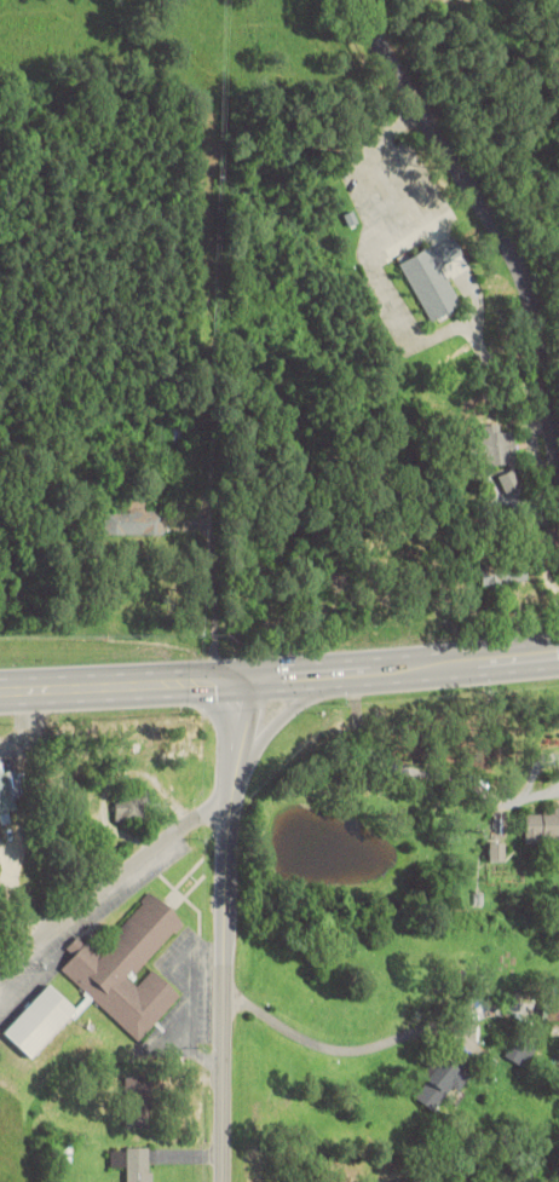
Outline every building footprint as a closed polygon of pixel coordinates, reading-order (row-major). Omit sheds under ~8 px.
[(397,263),(428,322),(461,305),(440,266),(462,254),(451,233),(397,263)] [(513,434),(474,434),(474,467),(513,467),(513,434)] [(162,511),(102,511),(102,535),(162,535),(162,511)] [(419,572),(402,563),(394,578),(411,587),(419,572)] [(15,774),(0,774),(0,812),(17,811),(15,774)] [(145,793),(114,793),(114,822),(145,822),(145,793)] [(558,840),(558,811),(524,813),(525,841),(558,840)] [(146,892),(183,922),(126,975),(134,985),(150,970),(179,994),(139,1042),(85,992),(59,969),(64,959),(70,955),(69,950),(80,940),(83,942),(99,952),(146,892)] [(45,985),(71,1009),(27,1056),(1,1033),(45,985)] [(545,1007),(545,1020),(558,1021),(558,1007),(545,1007)] [(503,1057),(526,1069),(538,1046),(516,1034),(503,1057)] [(449,1040),(421,1078),(426,1080),(414,1099),(437,1114),(477,1060),(449,1040)] [(123,1077),(123,1128),(152,1128),(152,1077),(123,1077)] [(109,1147),(110,1167),(125,1167),(125,1181),(151,1181),(150,1147),(109,1147)]
